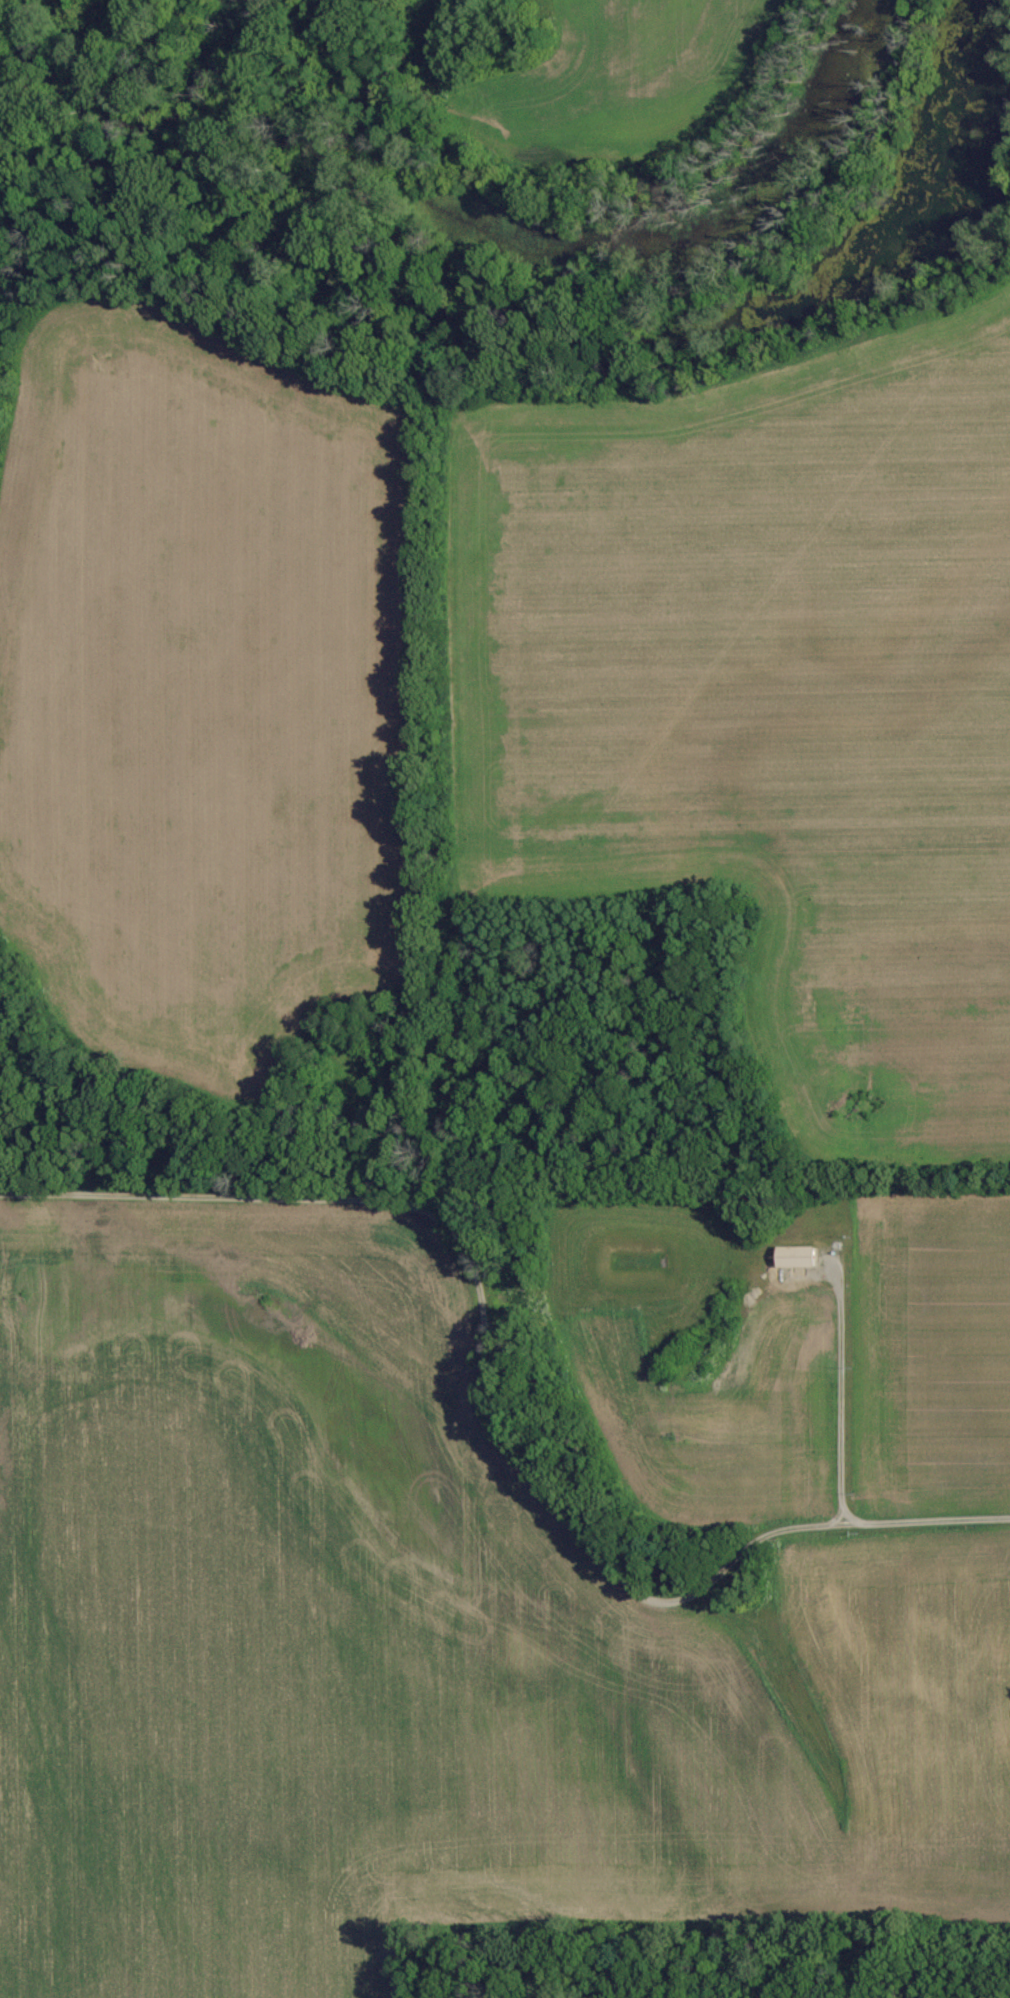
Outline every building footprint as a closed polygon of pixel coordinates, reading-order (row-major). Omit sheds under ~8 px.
[(817,1248),(780,1248),(779,1269),(817,1269),(817,1248)]
